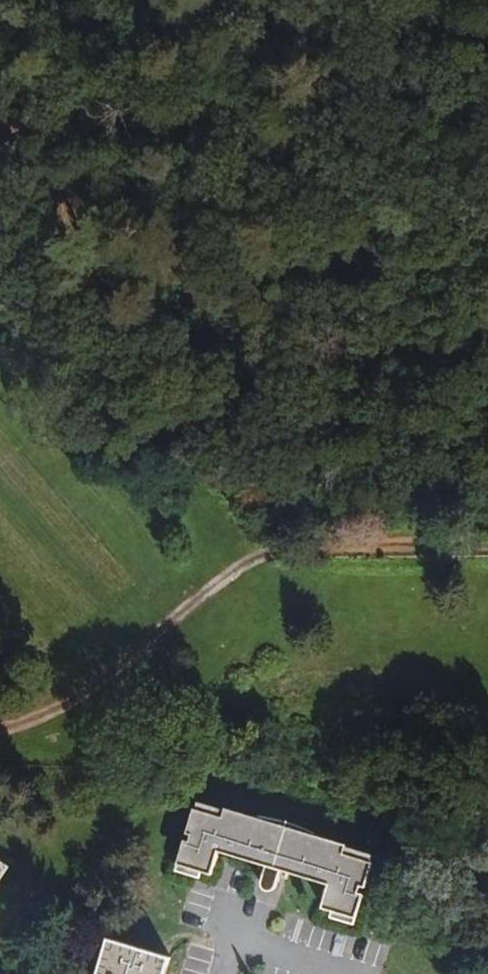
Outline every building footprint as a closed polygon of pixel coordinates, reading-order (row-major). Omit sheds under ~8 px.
[(179,843),(172,868),(206,879),(217,876),(222,859),(260,870),(257,881),(256,886),(257,890),(259,892),(262,895),(266,896),(269,895),(279,892),(285,877),(323,888),(316,912),(351,922),(362,916),(377,864),(368,864),(340,855),(341,846),(219,810),(211,817),(188,811),(181,837),(185,839),(183,844),(179,843)] [(11,851),(0,844),(0,866),(11,851)] [(95,973),(164,973),(169,959),(171,952),(107,933),(105,941),(95,973)]
